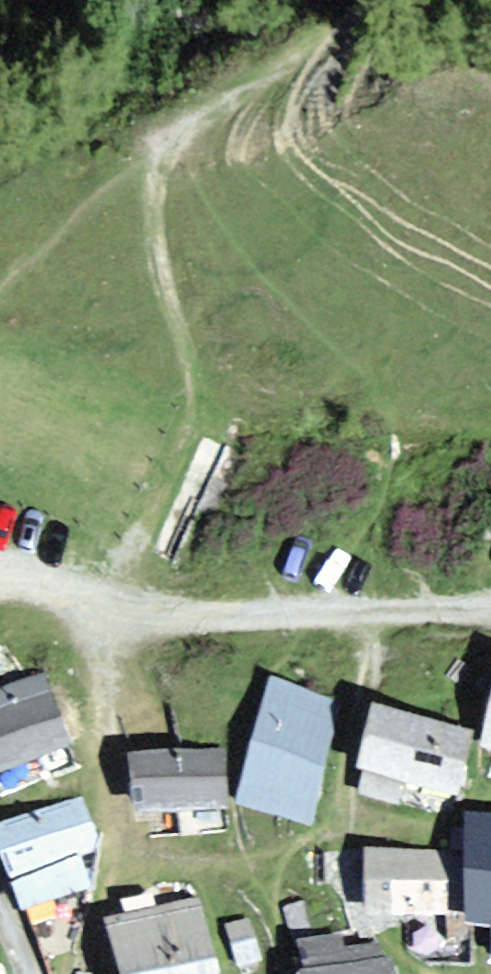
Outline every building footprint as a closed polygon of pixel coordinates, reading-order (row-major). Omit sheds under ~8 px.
[(35,687),(0,701),(0,774),(60,749),(35,687)] [(332,707),(266,690),(237,804),(303,821),(332,707)] [(478,755),(490,758),(490,700),(478,755)] [(463,744),(364,721),(351,779),(450,801),(463,744)] [(212,758),(129,764),(133,817),(215,811),(212,758)] [(0,833),(0,870),(17,914),(79,891),(67,861),(90,852),(73,806),(0,833)] [(455,829),(456,857),(361,861),(363,922),(449,919),(449,934),(488,932),(490,965),(490,827),(455,829)] [(185,908),(97,933),(108,973),(204,973),(185,908)] [(303,973),(380,973),(377,959),(303,973)]
